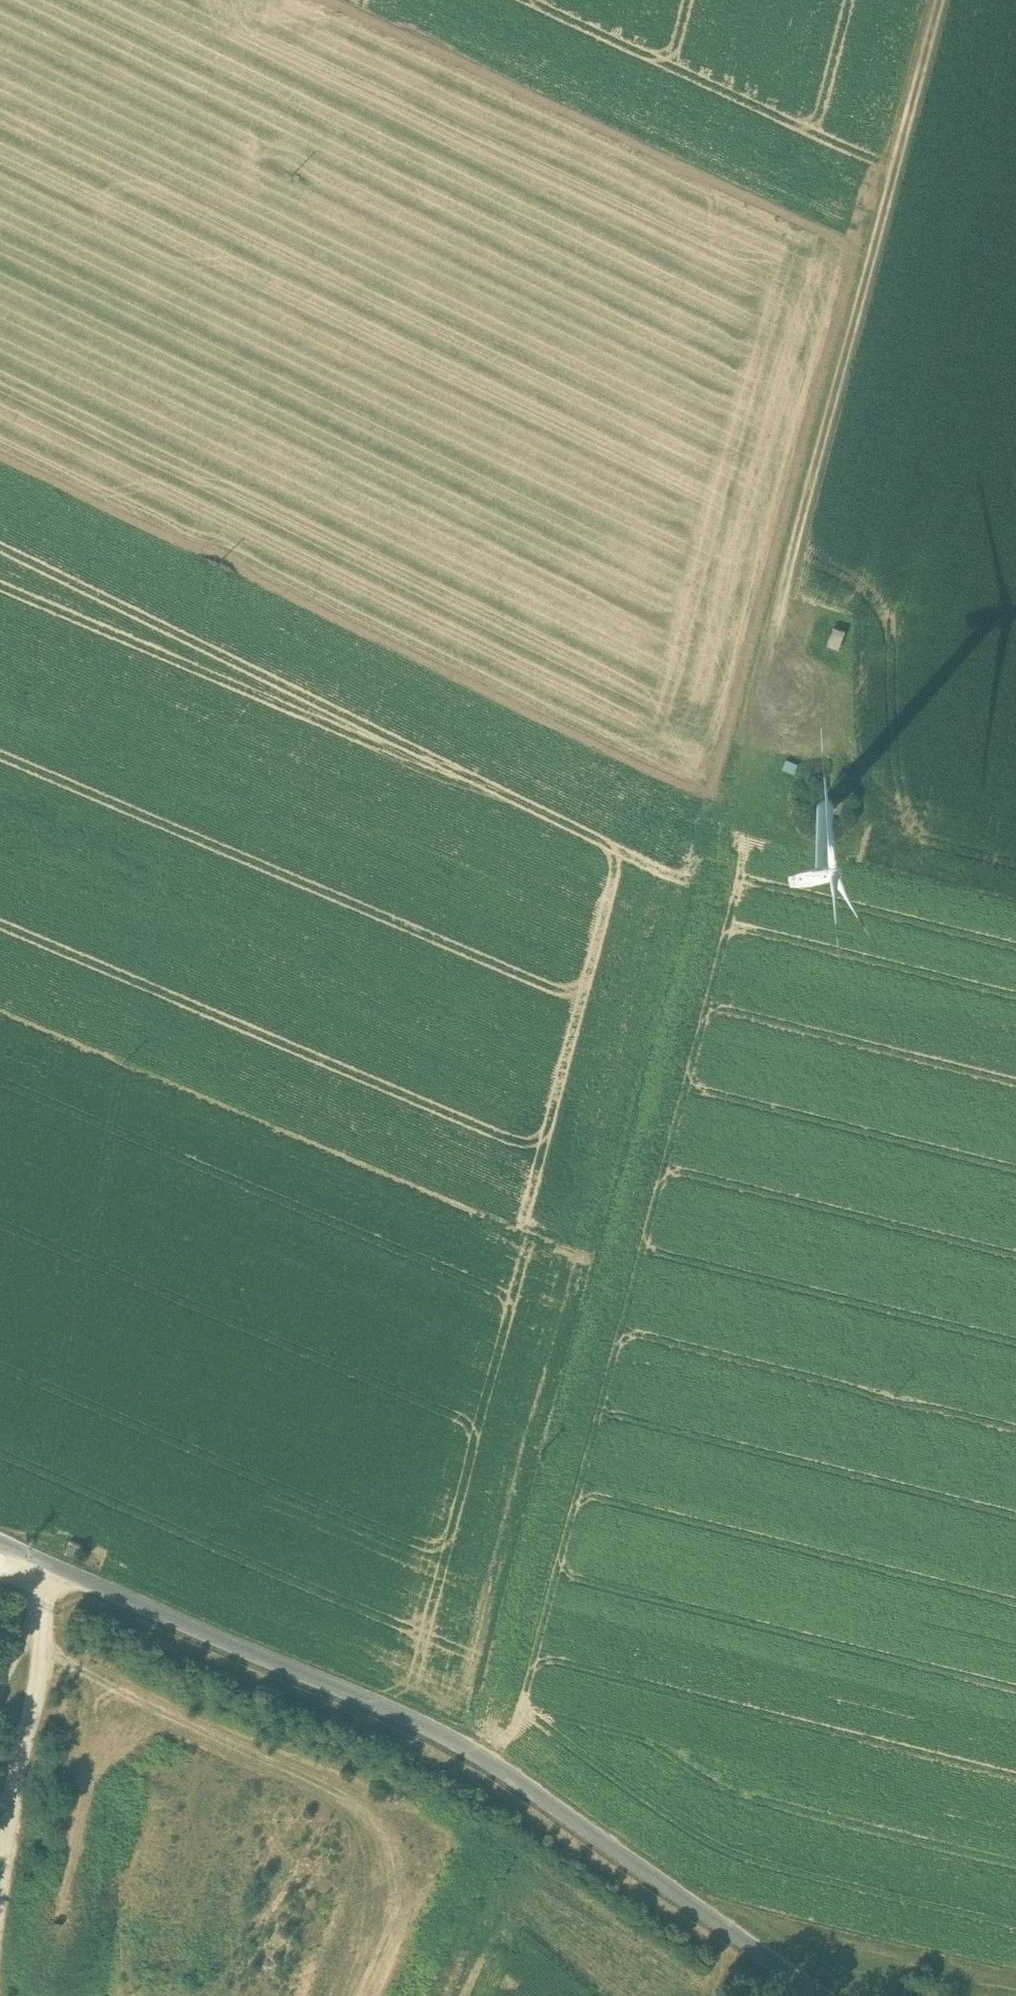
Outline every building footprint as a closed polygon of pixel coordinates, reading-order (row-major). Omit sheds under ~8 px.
[(831,625),(828,644),(840,646),(844,627),(831,625)]
